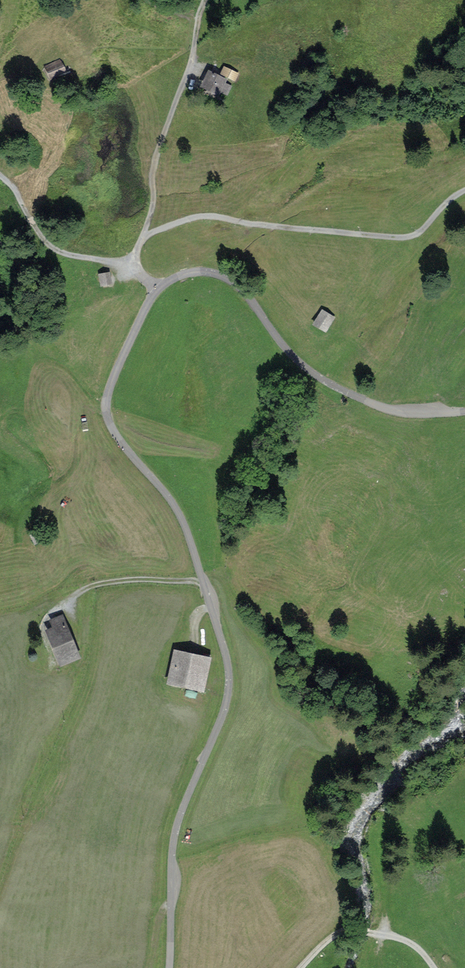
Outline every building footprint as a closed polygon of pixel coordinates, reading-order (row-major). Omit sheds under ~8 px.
[(53,55),(59,70),(77,63),(71,48),(53,55)] [(244,71),(232,65),(230,71),(241,76),(244,71)] [(211,81),(225,88),(231,77),(217,70),(211,81)] [(100,273),(101,286),(115,285),(114,271),(100,273)] [(324,307),(314,324),(327,333),(338,315),(324,307)] [(32,525),(37,537),(49,532),(44,520),(32,525)] [(54,618),(57,625),(50,628),(63,661),(78,655),(62,615),(54,618)] [(204,692),(211,656),(174,649),(167,685),(204,692)]
